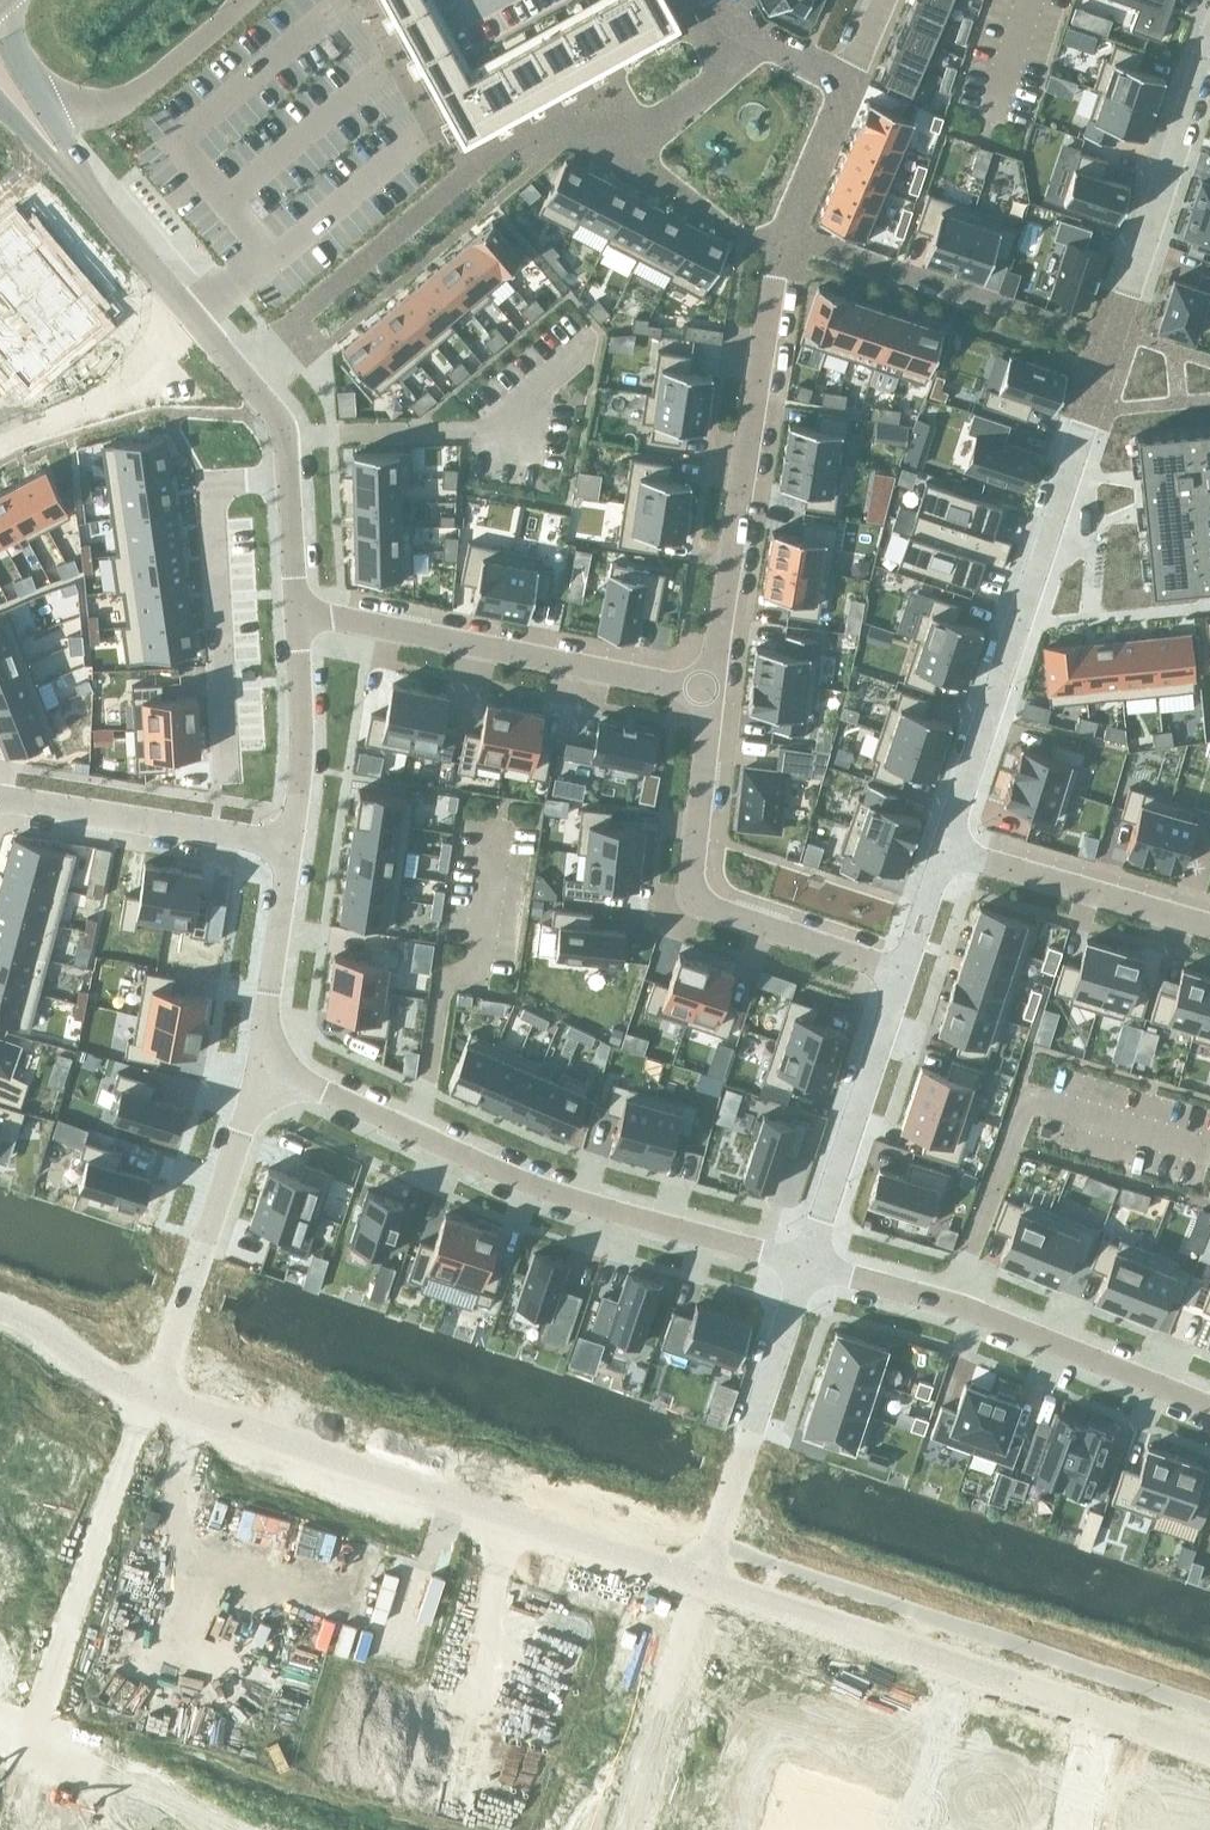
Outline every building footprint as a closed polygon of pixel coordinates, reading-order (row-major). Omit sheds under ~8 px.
[(464,137),(678,20),(667,0),(389,0),(464,137)] [(769,10),(780,4),(805,15),(812,0),(763,0),(769,10)] [(912,6),(946,21),(947,21),(955,0),(914,0),(912,6)] [(1140,3),(1131,29),(1160,39),(1175,0),(1132,0),(1140,3)] [(912,6),(901,30),(941,47),(952,23),(947,21),(946,21),(912,6)] [(1076,7),(1071,21),(1084,25),(1089,12),(1076,7)] [(964,15),(960,28),(969,31),(973,18),(964,15)] [(960,28),(956,40),(965,43),(969,31),(960,28)] [(901,30),(891,54),(931,71),(941,47),(901,30)] [(1099,89),(1155,108),(1156,107),(1155,107),(1164,79),(1165,79),(1165,78),(1139,69),(1145,53),(1115,43),(1109,59),(1104,57),(1093,88),(1099,90),(1099,89)] [(891,54),(881,79),(920,96),(931,71),(891,54)] [(948,65),(943,77),(953,80),(957,68),(948,65)] [(1050,72),(1045,87),(1060,92),(1065,77),(1050,72)] [(943,77),(939,90),(949,93),(953,80),(943,77)] [(1099,89),(1099,90),(1084,133),(1083,134),(1114,144),(1115,143),(1114,143),(1119,129),(1145,137),(1146,136),(1145,136),(1155,108),(1099,89)] [(902,147),(903,146),(914,121),(915,120),(869,100),(857,128),(902,147)] [(934,115),(930,128),(939,131),(944,118),(934,115)] [(848,149),(898,170),(908,148),(903,146),(902,147),(857,128),(857,129),(858,129),(849,148),(848,149)] [(1063,142),(1046,194),(1063,200),(1065,201),(1065,200),(1117,218),(1118,219),(1121,211),(1126,212),(1132,195),(1127,193),(1130,185),(1128,185),(1104,177),(1109,161),(1080,152),(1081,148),(1063,142)] [(980,145),(975,159),(988,163),(993,149),(980,145)] [(889,192),(898,170),(848,149),(839,170),(889,192)] [(566,160),(539,212),(571,229),(599,177),(566,160)] [(918,163),(914,177),(923,180),(927,166),(918,163)] [(880,212),(889,192),(839,170),(830,191),(880,212)] [(574,231),(571,235),(601,251),(606,241),(607,241),(632,194),(599,177),(571,229),(574,231)] [(914,177),(909,191),(918,194),(923,180),(914,177)] [(1184,236),(1209,245),(1209,184),(1202,182),(1184,236)] [(880,212),(830,191),(830,192),(820,217),(819,217),(819,219),(868,240),(880,212)] [(953,270),(954,270),(974,208),(929,193),(917,228),(933,234),(924,260),(926,260),(953,269),(953,270)] [(632,194),(607,241),(640,258),(664,211),(632,194)] [(904,207),(899,221),(909,224),(913,210),(904,207)] [(974,208),(954,270),(955,270),(982,279),(984,280),(993,253),(1008,259),(1018,229),(1002,224),(1004,218),(974,208)] [(664,211),(640,258),(671,274),(673,275),(697,228),(664,211)] [(0,229),(0,367),(8,377),(15,371),(27,385),(102,322),(90,308),(97,302),(32,225),(25,231),(14,217),(0,229)] [(1087,306),(1105,253),(1086,247),(1092,229),(1061,218),(1054,238),(1068,243),(1051,294),(1087,306)] [(493,221),(474,237),(507,277),(526,261),(493,221)] [(899,221),(895,234),(904,238),(909,224),(899,221)] [(671,274),(668,279),(703,297),(730,245),(697,228),(673,275),(671,274)] [(474,237),(455,253),(460,259),(489,293),(489,292),(504,280),(507,277),(474,237)] [(551,242),(540,252),(550,263),(557,256),(561,253),(551,242)] [(452,255),(436,269),(466,304),(465,305),(472,314),(493,297),(489,292),(489,293),(460,259),(455,253),(452,255)] [(557,256),(550,263),(562,277),(569,271),(557,256)] [(436,269),(417,285),(447,320),(448,319),(465,305),(466,304),(436,269)] [(1159,327),(1194,338),(1208,292),(1209,293),(1209,275),(1202,273),(1198,286),(1175,279),(1159,327)] [(417,285),(398,301),(436,345),(455,328),(448,319),(447,320),(417,285)] [(819,287),(801,342),(825,350),(844,295),(819,287)] [(844,295),(825,350),(850,359),(869,304),(844,295)] [(536,297),(529,304),(538,315),(545,308),(536,297)] [(599,298),(588,308),(594,315),(605,306),(599,298)] [(398,301),(380,317),(417,361),(436,345),(398,301)] [(529,304),(521,310),(531,321),(538,315),(529,304)] [(869,304),(850,359),(876,367),(880,356),(879,356),(894,312),(869,304)] [(605,306),(594,315),(600,322),(611,313),(605,306)] [(894,312),(879,356),(880,356),(902,363),(904,364),(919,320),(894,312)] [(380,317),(361,333),(398,377),(417,361),(380,317)] [(635,317),(633,331),(647,333),(648,324),(649,319),(635,317)] [(902,363),(898,374),(925,383),(944,329),(919,320),(904,364),(902,363)] [(686,323),(684,338),(703,341),(705,326),(686,323)] [(648,324),(647,333),(661,335),(662,326),(648,324)] [(705,326),(703,341),(722,344),(724,329),(705,326)] [(499,328),(492,335),(501,346),(509,339),(499,328)] [(361,333),(342,349),(379,393),(398,377),(361,333)] [(492,335),(484,341),(494,352),(501,346),(492,335)] [(652,393),(652,394),(708,403),(713,375),(691,371),(693,356),(659,350),(652,393)] [(1068,375),(1011,356),(999,391),(988,388),(982,404),(1021,417),(1026,403),(1055,412),(1068,375)] [(462,360),(454,366),(464,377),(471,371),(462,360)] [(454,366),(447,373),(456,384),(464,377),(454,366)] [(800,383),(795,397),(809,402),(814,388),(800,383)] [(932,386),(929,395),(945,400),(948,391),(941,388),(932,386)] [(428,389),(419,396),(428,407),(438,400),(428,389)] [(824,390),(822,404),(834,406),(836,392),(824,390)] [(646,392),(642,421),(653,423),(651,439),(680,443),(682,428),(704,431),(708,403),(652,394),(652,393),(646,392)] [(836,392),(834,406),(846,408),(848,394),(836,392)] [(419,396),(410,404),(419,415),(428,407),(419,396)] [(873,405),(871,419),(885,421),(887,407),(873,405)] [(887,407),(885,421),(899,423),(901,409),(887,407)] [(789,423),(784,454),(843,464),(846,444),(850,416),(819,411),(817,428),(809,426),(789,423)] [(979,436),(967,470),(1022,488),(1034,452),(1005,442),(1011,424),(974,412),(968,432),(979,436)] [(919,417),(905,460),(922,465),(936,423),(919,417)] [(908,428),(878,423),(876,438),(906,443),(908,428)] [(1136,435),(1155,591),(1209,586),(1209,426),(1136,435)] [(165,437),(103,446),(108,483),(171,474),(165,437)] [(411,452),(354,453),(354,478),(400,477),(400,480),(412,479),(411,452)] [(784,454),(779,485),(807,490),(804,506),(835,511),(843,464),(784,454)] [(632,458),(625,502),(687,511),(691,483),(670,479),(672,464),(632,458)] [(443,477),(458,477),(458,467),(443,467),(443,477)] [(46,468),(24,480),(49,528),(71,516),(46,468)] [(89,471),(80,472),(81,486),(91,485),(89,471)] [(875,472),(872,489),(892,492),(896,475),(875,472)] [(171,474),(108,483),(113,518),(176,509),(171,474)] [(400,477),(354,478),(355,503),(401,502),(400,480),(400,477)] [(444,477),(443,487),(457,488),(458,478),(444,477)] [(24,480),(2,491),(28,539),(49,528),(24,480)] [(899,506),(896,516),(1008,554),(1012,541),(992,534),(1001,506),(927,482),(917,512),(899,506)] [(91,485),(81,486),(83,500),(92,499),(91,485)] [(0,492),(0,535),(4,542),(23,532),(27,539),(28,539),(2,491),(0,492)] [(401,502),(355,503),(355,528),(401,527),(401,525),(401,502)] [(625,502),(618,545),(659,552),(661,536),(683,539),(687,511),(625,502)] [(118,552),(112,553),(113,555),(181,545),(176,509),(113,518),(118,552)] [(441,514),(440,524),(455,525),(455,515),(441,514)] [(896,516),(892,527),(910,533),(900,563),(974,588),(983,560),(1003,566),(1008,554),(896,516)] [(773,531),(768,562),(832,572),(840,525),(803,519),(800,536),(773,531)] [(401,527),(355,528),(356,553),(413,551),(413,525),(401,525),(401,527)] [(445,535),(444,547),(458,549),(459,537),(445,535)] [(469,542),(461,582),(477,585),(473,607),(500,612),(513,550),(469,542)] [(90,543),(81,544),(82,558),(92,557),(90,543)] [(181,545),(113,555),(118,590),(186,580),(181,545)] [(444,547),(443,559),(458,560),(458,549),(444,547)] [(513,550),(500,612),(528,618),(533,596),(548,599),(554,570),(539,567),(541,556),(513,550)] [(413,551),(356,553),(357,578),(414,576),(413,551)] [(92,557),(82,558),(84,573),(94,572),(92,557)] [(75,559),(66,562),(72,576),(81,573),(75,559)] [(66,562),(57,566),(63,579),(72,576),(66,562)] [(612,562),(598,632),(636,640),(642,610),(658,613),(666,573),(612,562)] [(768,562),(763,593),(790,597),(787,614),(819,619),(821,603),(827,604),(832,572),(768,562)] [(32,576),(23,579),(29,593),(38,589),(32,576)] [(23,579),(14,583),(20,596),(29,593),(23,579)] [(186,580),(118,590),(118,591),(124,590),(128,623),(123,624),(123,626),(191,616),(186,580)] [(570,581),(566,598),(581,601),(584,583),(570,581)] [(75,582),(61,587),(65,596),(79,590),(75,582)] [(921,609),(912,638),(917,639),(918,638),(974,657),(983,630),(957,621),(962,605),(932,595),(927,611),(921,609)] [(0,619),(0,649),(21,641),(11,615),(0,619)] [(98,615),(88,615),(89,630),(99,629),(98,615)] [(849,615),(846,631),(860,633),(862,617),(849,615)] [(191,616),(123,626),(128,662),(196,652),(191,616)] [(99,629),(89,630),(91,644),(100,643),(99,629)] [(1190,633),(1153,637),(1159,693),(1195,690),(1190,633)] [(757,647),(753,677),(817,686),(821,655),(816,655),(818,638),(786,634),(784,650),(757,647)] [(83,635),(69,636),(69,646),(84,644),(83,635)] [(1153,637),(1117,640),(1123,697),(1159,693),(1153,637)] [(917,639),(904,681),(933,691),(939,675),(965,684),(974,657),(918,638),(917,639)] [(1083,643),(1081,643),(1087,701),(1123,697),(1117,640),(1083,644),(1083,643)] [(0,649),(0,675),(30,663),(21,641),(0,649)] [(1081,643),(1045,647),(1051,704),(1087,701),(1081,643)] [(84,644),(69,646),(70,655),(85,654),(84,644)] [(0,675),(0,700),(38,685),(30,663),(0,675)] [(753,677),(748,709),(775,713),(773,729),(805,733),(808,717),(813,717),(817,686),(753,677)] [(89,680),(76,685),(79,695),(93,689),(89,680)] [(162,683),(132,684),(135,728),(199,724),(197,695),(163,697),(162,683)] [(371,713),(366,743),(408,751),(421,689),(392,683),(386,716),(371,713)] [(0,700),(0,726),(47,708),(38,685),(0,700)] [(421,689),(408,751),(451,760),(457,730),(442,727),(449,694),(421,689)] [(890,704),(881,731),(943,751),(952,724),(925,715),(931,700),(901,690),(895,706),(890,704)] [(466,732),(458,771),(475,774),(476,765),(504,771),(506,761),(505,761),(516,707),(487,702),(481,735),(466,732)] [(516,707),(505,761),(506,761),(531,766),(530,776),(546,779),(552,750),(537,747),(544,713),(516,707)] [(0,726),(0,735),(7,753),(57,733),(47,708),(0,726)] [(1080,716),(1076,730),(1085,732),(1089,718),(1080,716)] [(1089,718),(1085,732),(1095,735),(1098,720),(1089,718)] [(567,741),(564,757),(594,763),(594,758),(647,769),(654,733),(600,722),(595,747),(567,741)] [(199,724),(135,728),(137,771),(167,770),(167,755),(200,753),(199,724)] [(1172,730),(1162,731),(1164,745),(1174,744),(1172,730)] [(881,731),(872,758),(877,760),(872,776),(902,786),(908,770),(934,779),(943,751),(881,731)] [(1162,731),(1153,732),(1155,747),(1164,745),(1162,731)] [(1022,746),(1013,773),(1073,792),(1086,751),(1056,742),(1052,756),(1022,746)] [(745,766),(738,826),(779,831),(786,773),(810,775),(813,751),(780,746),(777,770),(745,766)] [(366,772),(370,754),(359,751),(355,770),(366,772)] [(75,761),(74,770),(88,773),(90,763),(75,761)] [(1013,773),(1004,800),(1035,810),(1030,824),(1060,833),(1073,792),(1013,773)] [(556,777),(553,793),(568,796),(571,780),(556,777)] [(860,798),(850,825),(911,846),(920,819),(895,810),(900,794),(870,784),(865,800),(860,798)] [(1130,787),(1122,817),(1136,821),(1127,852),(1154,859),(1171,799),(1130,787)] [(360,789),(356,815),(412,823),(415,798),(360,789)] [(450,794),(447,809),(457,810),(459,796),(450,794)] [(1154,859),(1181,867),(1190,837),(1204,841),(1209,821),(1209,810),(1171,799),(1154,859)] [(582,808),(577,852),(587,853),(587,852),(641,858),(644,829),(610,826),(612,811),(582,808)] [(356,815),(352,840),(408,849),(412,823),(356,815)] [(845,853),(840,869),(871,880),(876,864),(902,873),(911,846),(850,825),(840,852),(845,853)] [(15,837),(5,873),(66,889),(76,853),(15,837)] [(352,840),(348,867),(404,875),(408,849),(352,840)] [(443,841),(440,855),(450,856),(452,842),(443,841)] [(565,877),(563,893),(603,898),(604,883),(638,887),(641,858),(587,852),(587,853),(584,879),(565,877)] [(440,855),(438,869),(448,870),(450,856),(440,855)] [(125,893),(120,928),(136,930),(138,917),(165,921),(174,867),(145,862),(140,896),(125,893)] [(174,867),(165,921),(191,925),(190,934),(206,937),(212,900),(197,898),(202,871),(174,867)] [(348,867),(344,892),(400,901),(404,875),(348,867)] [(0,892),(0,908),(57,923),(66,889),(5,873),(0,892)] [(95,882),(93,896),(102,898),(105,883),(95,882)] [(435,889),(433,903),(443,904),(445,891),(435,889)] [(344,892),(340,918),(396,926),(400,901),(344,892)] [(533,898),(531,913),(542,914),(543,899),(533,898)] [(433,903),(431,917),(441,918),(443,904),(433,903)] [(980,906),(971,935),(1027,954),(1037,925),(980,906)] [(206,941),(205,943),(218,946),(225,909),(212,907),(206,941)] [(48,958),(57,923),(0,908),(0,945),(48,958)] [(541,924),(538,952),(557,954),(557,955),(562,956),(562,960),(581,962),(581,958),(622,962),(625,931),(592,928),(593,913),(554,909),(552,925),(541,924)] [(88,917),(85,932),(95,933),(98,919),(88,917)] [(85,932),(83,946),(92,947),(95,933),(85,932)] [(971,935),(963,957),(1020,976),(1027,954),(971,935)] [(1063,961),(1055,992),(1071,996),(1069,1002),(1097,1010),(1115,948),(1087,940),(1079,966),(1063,961)] [(38,993),(48,958),(0,945),(0,982),(38,993)] [(335,955),(331,984),(385,992),(385,991),(389,963),(398,964),(400,950),(371,945),(369,960),(335,955)] [(1115,948),(1097,1010),(1124,1018),(1125,1012),(1142,1017),(1151,986),(1135,982),(1143,955),(1115,948)] [(1047,950),(1044,959),(1058,964),(1061,954),(1047,950)] [(655,981),(645,1009),(686,1023),(707,962),(679,953),(669,985),(655,981)] [(963,957),(956,978),(1013,998),(1020,976),(963,957)] [(1044,959),(1041,968),(1055,973),(1058,964),(1044,959)] [(707,962),(686,1023),(728,1037),(737,1008),(723,1004),(734,971),(707,962)] [(1151,1020),(1194,1032),(1195,1032),(1209,978),(1209,976),(1183,968),(1176,994),(1160,990),(1151,1020)] [(146,971),(138,1014),(201,1025),(206,997),(173,991),(175,976),(146,971)] [(956,978),(949,1000),(1006,1019),(1013,998),(956,978)] [(1192,1038),(1209,1043),(1209,978),(1195,1032),(1194,1032),(1192,1038)] [(29,1029),(38,993),(0,982),(0,1021),(29,1029)] [(331,984),(327,1012),(360,1017),(358,1032),(388,1037),(394,992),(385,991),(385,992),(331,984)] [(1032,988),(1028,1002),(1037,1005),(1042,991),(1032,988)] [(80,989),(77,1003),(86,1005),(89,991),(80,989)] [(459,993),(457,1002),(472,1004),(473,995),(459,993)] [(791,998),(777,1039),(838,1059),(847,1032),(814,1021),(819,1007),(791,998)] [(949,1000),(939,1029),(962,1037),(957,1052),(985,1062),(991,1046),(996,1047),(1006,1019),(949,1000)] [(1028,1002),(1023,1016),(1033,1019),(1037,1005),(1028,1002)] [(77,1003),(74,1017),(84,1019),(86,1005),(77,1003)] [(524,1008),(520,1016),(533,1022),(537,1014),(524,1008)] [(129,1040),(126,1056),(160,1062),(163,1047),(196,1053),(201,1025),(138,1014),(133,1040),(129,1040)] [(537,1014),(533,1022),(546,1028),(550,1020),(537,1014)] [(571,1024),(566,1032),(579,1038),(583,1030),(571,1024)] [(614,1027),(609,1041),(619,1044),(624,1031),(614,1027)] [(1038,1029),(1034,1040),(1049,1045),(1052,1034),(1038,1029)] [(1143,1029),(1139,1042),(1153,1047),(1157,1033),(1143,1029)] [(583,1030),(579,1038),(592,1045),(596,1036),(583,1030)] [(449,1084),(475,1095),(497,1044),(471,1032),(449,1084)] [(22,1101),(28,1081),(11,1076),(20,1044),(0,1038),(0,1095),(22,1101)] [(777,1039),(764,1080),(792,1090),(797,1076),(829,1086),(838,1059),(777,1039)] [(718,1042),(713,1057),(729,1062),(734,1047),(718,1042)] [(520,1053),(497,1044),(475,1095),(498,1105),(520,1053)] [(1115,1047),(1112,1058),(1133,1063),(1134,1059),(1136,1053),(1115,1047)] [(58,1053),(54,1062),(68,1066),(71,1057),(58,1053)] [(543,1063),(520,1053),(498,1105),(520,1115),(538,1072),(539,1073),(543,1063)] [(922,1067),(912,1096),(968,1114),(983,1069),(953,1059),(948,1075),(922,1067)] [(121,1089),(113,1117),(176,1137),(185,1107),(152,1097),(157,1083),(119,1071),(114,1087),(121,1089)] [(559,1081),(539,1073),(538,1072),(520,1115),(543,1124),(561,1082),(559,1081)] [(561,1082),(543,1124),(569,1135),(591,1083),(563,1072),(559,1081),(561,1082)] [(612,1148),(640,1156),(656,1094),(614,1082),(607,1111),(621,1115),(612,1148)] [(737,1103),(741,1091),(725,1086),(721,1099),(737,1103)] [(656,1094),(640,1156),(667,1163),(676,1130),(690,1134),(698,1105),(656,1094)] [(912,1096),(903,1126),(928,1135),(923,1151),(958,1163),(973,1116),(968,1114),(912,1096)] [(16,1139),(25,1111),(0,1103),(0,1135),(16,1139)] [(756,1138),(744,1177),(773,1187),(783,1155),(798,1159),(810,1121),(794,1116),(792,1124),(764,1115),(762,1120),(758,1119),(752,1137),(756,1138)] [(88,1159),(79,1187),(142,1206),(151,1176),(119,1166),(123,1152),(85,1141),(81,1157),(88,1159)] [(880,1168),(869,1201),(935,1222),(951,1174),(911,1161),(906,1177),(880,1168)] [(269,1168),(260,1195),(320,1215),(334,1174),(305,1164),(301,1179),(269,1168)] [(972,1190),(978,1176),(964,1171),(959,1184),(972,1190)] [(1100,1179),(1097,1187),(1116,1195),(1119,1187),(1100,1179)] [(370,1191),(352,1243),(387,1255),(404,1203),(370,1191)] [(260,1195),(250,1222),(283,1233),(278,1247),(306,1256),(320,1215),(260,1195)] [(1007,1198),(995,1227),(1010,1234),(1000,1259),(1029,1271),(1054,1211),(1025,1199),(1022,1204),(1007,1198)] [(1197,1218),(1209,1223),(1209,1219),(1209,1211),(1201,1208),(1197,1218)] [(1054,1211),(1029,1271),(1059,1282),(1069,1257),(1084,1264),(1098,1229),(1054,1211)] [(421,1241),(408,1279),(424,1284),(427,1275),(452,1284),(473,1223),(445,1214),(435,1246),(421,1241)] [(473,1223),(452,1284),(478,1292),(475,1301),(491,1306),(503,1269),(489,1264),(500,1232),(473,1223)] [(1102,1237),(1090,1266),(1106,1272),(1096,1298),(1125,1309),(1150,1249),(1121,1238),(1118,1243),(1102,1237)] [(1150,1249),(1125,1309),(1155,1321),(1165,1296),(1180,1302),(1192,1273),(1177,1266),(1179,1261),(1150,1249)] [(534,1253),(517,1306),(549,1317),(542,1337),(565,1345),(581,1297),(560,1290),(569,1265),(534,1253)] [(380,1263),(374,1280),(389,1285),(395,1268),(380,1263)] [(306,1272),(302,1283),(317,1288),(321,1278),(306,1272)] [(603,1295),(592,1327),(641,1343),(661,1284),(628,1273),(619,1300),(603,1295)] [(1193,1302),(1201,1279),(1192,1276),(1183,1298),(1193,1302)] [(674,1311),(662,1347),(713,1364),(716,1355),(738,1362),(751,1322),(697,1303),(692,1317),(674,1311)] [(484,1313),(480,1325),(490,1329),(494,1317),(484,1313)] [(837,1330),(826,1364),(876,1381),(887,1347),(837,1330)] [(577,1334),(568,1362),(582,1367),(592,1339),(577,1334)] [(826,1364),(815,1397),(865,1414),(865,1412),(876,1381),(826,1364)] [(920,1380),(915,1394),(929,1398),(933,1385),(920,1380)] [(942,1406),(931,1436),(972,1451),(993,1393),(988,1391),(990,1387),(972,1381),(971,1385),(966,1383),(956,1411),(942,1406)] [(993,1393),(972,1451),(1013,1466),(1024,1435),(1009,1430),(1019,1402),(1015,1401),(1016,1397),(999,1390),(997,1394),(993,1393)] [(815,1397),(803,1431),(865,1451),(876,1416),(865,1412),(865,1414),(815,1397)] [(717,1403),(711,1420),(723,1425),(730,1408),(717,1403)] [(1040,1420),(1022,1465),(1062,1481),(1085,1423),(1058,1413),(1053,1426),(1040,1420)] [(915,1415),(911,1429),(925,1433),(929,1420),(915,1415)] [(1085,1423),(1062,1481),(1102,1497),(1117,1459),(1103,1454),(1111,1434),(1085,1423)] [(1124,1466),(1112,1502),(1156,1516),(1158,1511),(1157,1510),(1175,1455),(1148,1446),(1139,1472),(1124,1466)] [(870,1451),(867,1461),(886,1467),(889,1458),(870,1451)] [(1156,1516),(1152,1526),(1194,1541),(1200,1525),(1209,1495),(1194,1490),(1202,1464),(1175,1455),(1157,1510),(1158,1511),(1156,1516)] [(999,1471),(989,1499),(1004,1505),(1009,1491),(1014,1476),(999,1471)] [(1014,1476),(1009,1491),(1021,1495),(1027,1481),(1014,1476)] [(1090,1509),(1085,1521),(1099,1526),(1103,1514),(1090,1509)] [(382,1573),(372,1602),(388,1608),(392,1597),(417,1605),(434,1553),(428,1551),(428,1549),(411,1543),(410,1545),(408,1544),(396,1578),(382,1573)] [(1182,1544),(1176,1562),(1190,1567),(1192,1559),(1195,1549),(1182,1544)] [(434,1553),(417,1605),(441,1613),(437,1624),(453,1630),(463,1601),(449,1596),(460,1562),(458,1561),(458,1559),(441,1553),(440,1555),(434,1553)] [(85,1559),(78,1565),(86,1577),(94,1571),(85,1559)] [(1190,1567),(1186,1577),(1198,1581),(1204,1563),(1192,1559),(1190,1567)] [(141,1581),(109,1606),(139,1644),(171,1619),(141,1581)] [(53,1586),(46,1592),(55,1603),(63,1597),(53,1586)] [(46,1592),(39,1598),(48,1609),(55,1603),(46,1592)] [(5,1620),(8,1611),(0,1608),(0,1618),(5,1620)] [(610,1615),(593,1667),(617,1675),(614,1686),(630,1691),(639,1662),(625,1657),(637,1624),(634,1623),(636,1618),(618,1612),(617,1617),(610,1615)] [(255,1637),(209,1775),(256,1791),(302,1653),(255,1637)] [(714,1656),(706,1681),(749,1695),(757,1671),(714,1656)] [(706,1681),(699,1704),(742,1718),(749,1695),(706,1681)] [(816,1714),(806,1743),(821,1748),(824,1739),(853,1748),(869,1701),(840,1692),(830,1719),(816,1714)] [(699,1704),(690,1726),(734,1741),(742,1718),(699,1704)] [(548,1706),(542,1722),(553,1725),(545,1750),(597,1767),(599,1761),(601,1761),(607,1744),(605,1743),(606,1741),(572,1730),(577,1715),(548,1706)] [(300,1727),(297,1736),(310,1740),(313,1731),(300,1727)] [(963,1763),(953,1792),(967,1798),(971,1788),(998,1797),(1013,1750),(986,1741),(977,1768),(963,1763)] [(384,1747),(381,1756),(394,1761),(397,1752),(384,1747)] [(683,1750),(675,1772),(718,1788),(726,1764),(683,1750)] [(1013,1750),(998,1797),(1023,1806),(1022,1815),(1036,1819),(1045,1791),(1032,1787),(1041,1760),(1013,1750)] [(397,1752),(394,1761),(408,1765),(411,1756),(397,1752)] [(675,1772),(666,1797),(710,1813),(718,1788),(675,1772)] [(464,1782),(461,1791),(474,1795),(477,1786),(464,1782)] [(1125,1829),(1151,1829),(1161,1799),(1138,1791),(1125,1829)] [(104,1804),(69,1796),(61,1829),(98,1829),(104,1804)] [(1151,1829),(1177,1829),(1184,1807),(1161,1799),(1151,1829)] [(1177,1829),(1203,1829),(1208,1815),(1184,1807),(1177,1829)]
